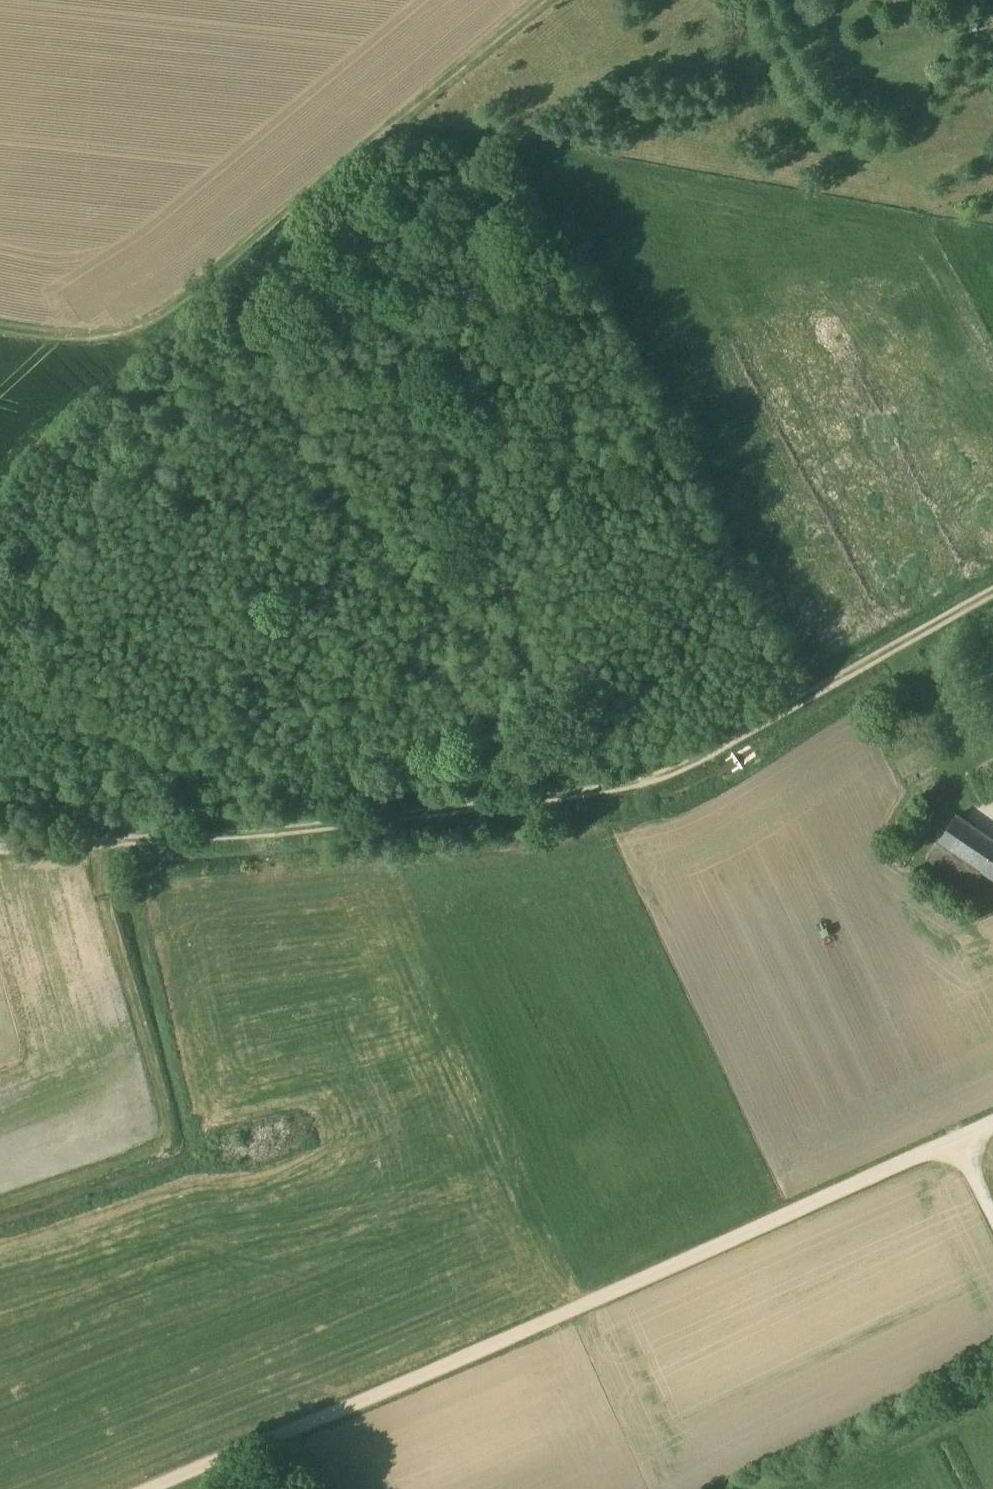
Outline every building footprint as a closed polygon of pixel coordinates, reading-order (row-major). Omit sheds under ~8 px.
[(927,858),(970,888),(982,870),(992,877),(992,841),(956,815),(927,858)]
